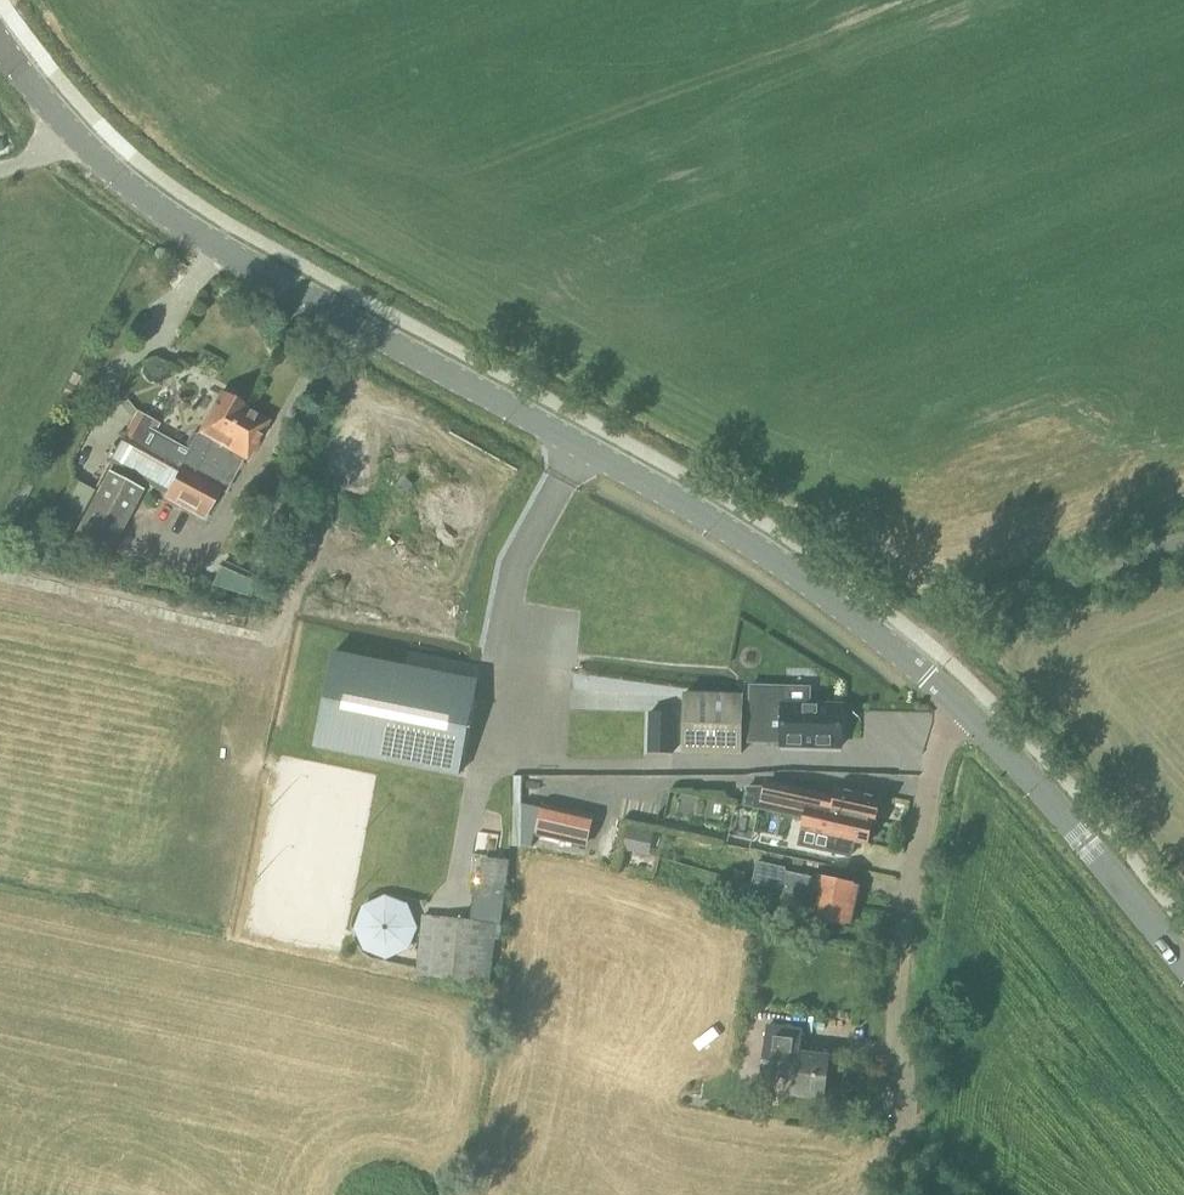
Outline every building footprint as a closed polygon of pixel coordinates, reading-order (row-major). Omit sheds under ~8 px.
[(153,360),(147,365),(145,373),(150,379),(158,380),(164,375),(165,368),(160,361),(153,360)] [(181,466),(194,473),(203,457),(202,457),(209,443),(218,448),(242,406),(221,394),(181,466)] [(257,438),(266,421),(242,407),(242,406),(218,448),(209,443),(202,457),(203,457),(194,473),(181,466),(168,495),(167,495),(203,515),(218,487),(214,485),(223,468),(232,473),(246,450),(248,451),(256,437),(257,438)] [(168,495),(181,466),(124,435),(108,464),(168,495)] [(109,472),(71,546),(73,547),(70,553),(86,561),(89,555),(105,563),(143,490),(109,472)] [(219,567),(212,584),(251,598),(252,596),(258,597),(261,584),(219,567)] [(458,776),(477,680),(334,652),(316,747),(458,776)] [(782,743),(782,746),(842,748),(843,706),(784,704),(785,687),(751,686),(749,742),(782,743)] [(522,844),(522,804),(523,776),(513,775),(512,845),(522,846),(522,844)] [(748,786),(744,804),(776,811),(773,822),(803,829),(806,818),(808,807),(872,821),(875,822),(880,797),(837,788),(836,796),(765,781),(764,786),(748,786)] [(592,817),(545,804),(537,832),(584,845),(592,817)] [(851,852),(853,841),(867,844),(868,839),(871,840),(874,826),(871,826),(872,821),(808,807),(806,818),(803,829),(800,841),(851,852)] [(655,831),(630,826),(625,849),(651,854),(655,831)] [(757,861),(753,884),(772,888),(778,889),(856,905),(861,885),(818,875),(817,879),(786,872),(786,868),(757,861)] [(772,889),(732,880),(728,901),(748,905),(749,897),(769,901),(765,917),(793,926),(796,910),(809,913),(809,916),(851,926),(856,905),(778,889),(772,888),(772,889)] [(454,981),(491,987),(495,940),(500,941),(506,885),(475,881),(471,921),(423,916),(418,973),(454,981)] [(829,1057),(799,1053),(802,1030),(768,1026),(762,1074),(794,1078),(792,1093),(824,1097),(829,1057)]
